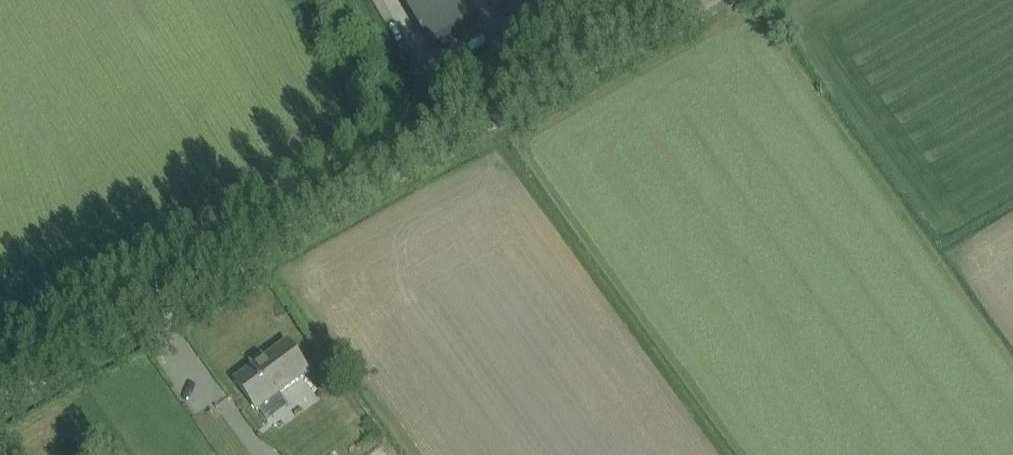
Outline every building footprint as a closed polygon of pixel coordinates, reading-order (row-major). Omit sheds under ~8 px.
[(468,0),(403,0),(430,47),(479,19),(468,0)] [(235,379),(257,410),(310,372),(287,341),(235,379)]
